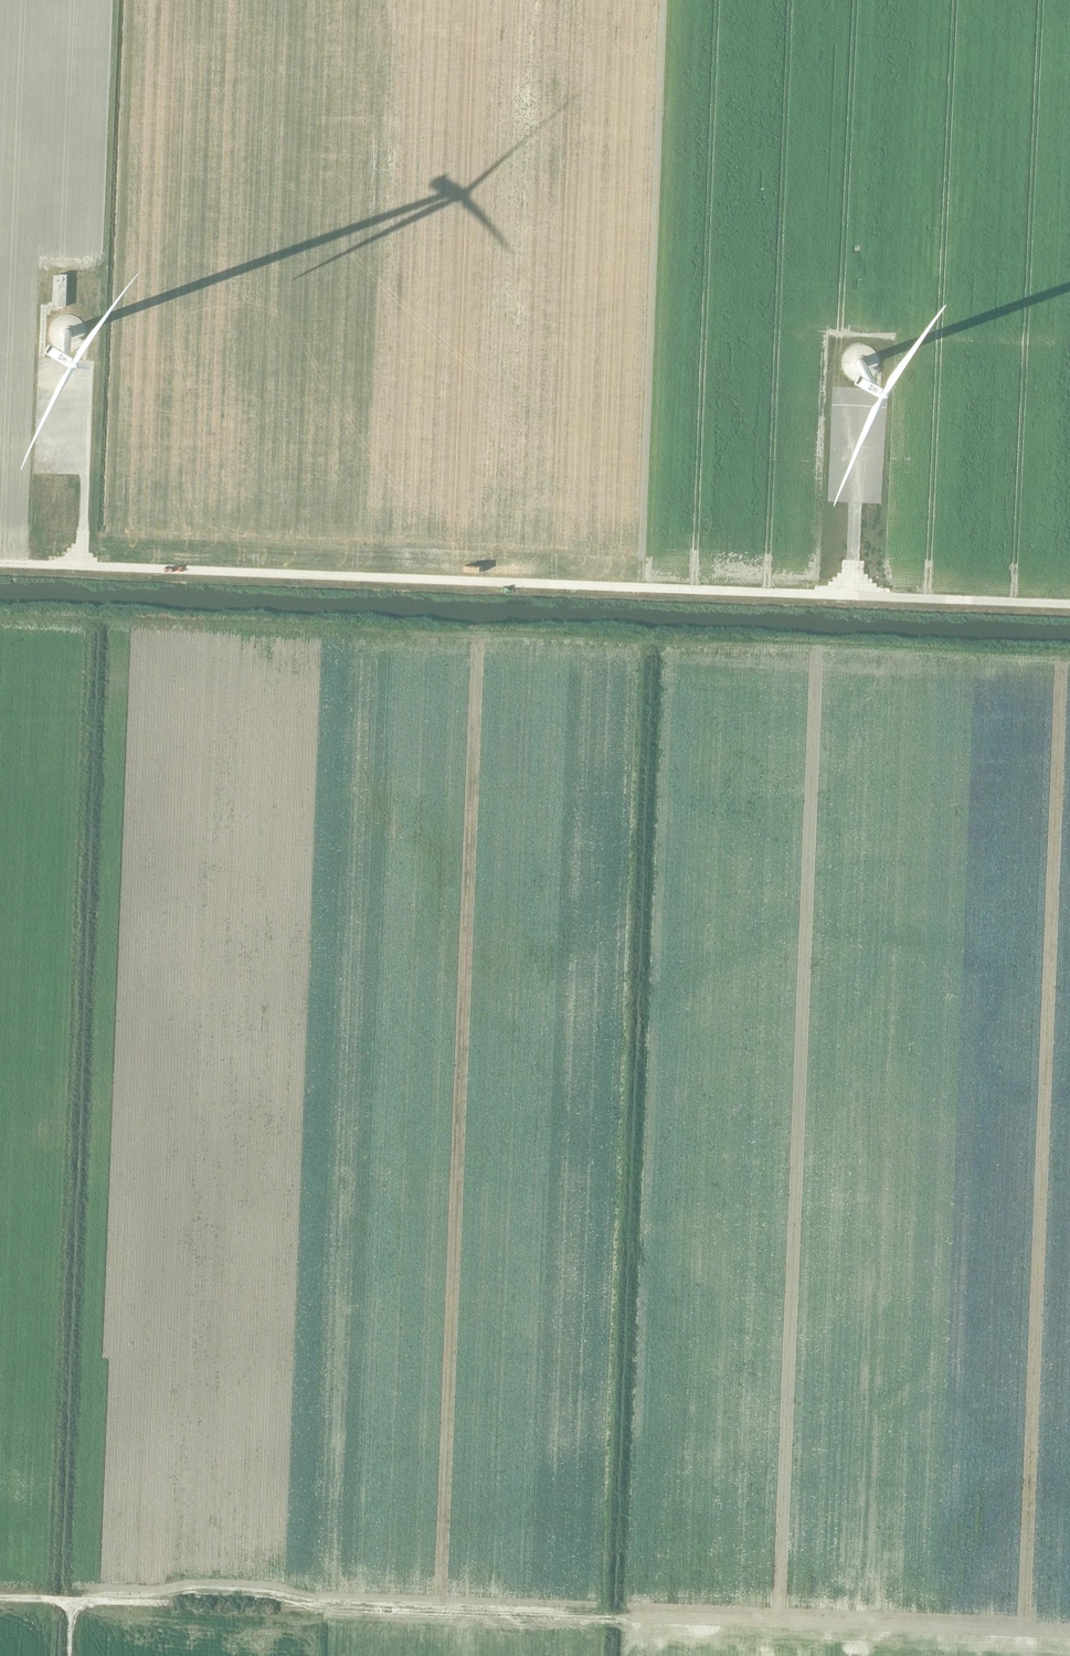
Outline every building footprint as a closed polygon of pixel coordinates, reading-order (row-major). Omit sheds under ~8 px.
[(75,292),(58,291),(57,307),(74,308),(75,292)] [(62,331),(62,332),(62,333),(62,334),(62,335),(63,336),(63,337),(64,337),(65,338),(66,338),(67,339),(68,339),(69,339),(69,338),(70,338),(71,338),(72,337),(73,337),(73,336),(74,336),(74,335),(74,334),(75,334),(75,333),(75,332),(75,331),(75,330),(74,330),(74,329),(74,328),(73,328),(73,327),(72,327),(71,326),(70,326),(69,325),(68,325),(67,325),(66,326),(65,326),(64,327),(63,327),(63,328),(62,329),(62,330),(62,331)] [(868,362),(868,361),(868,360),(868,359),(867,359),(867,358),(866,357),(865,356),(864,356),(863,355),(862,355),(861,355),(860,355),(859,356),(858,356),(857,357),(856,358),(856,359),(855,360),(855,361),(855,362),(855,363),(855,364),(856,365),(856,366),(857,367),(858,367),(858,368),(859,368),(860,368),(861,368),(862,368),(863,368),(864,368),(865,368),(865,367),(866,367),(867,366),(867,365),(868,365),(868,364),(868,363),(868,362)] [(700,500),(704,495),(692,488),(689,493),(700,500)]
